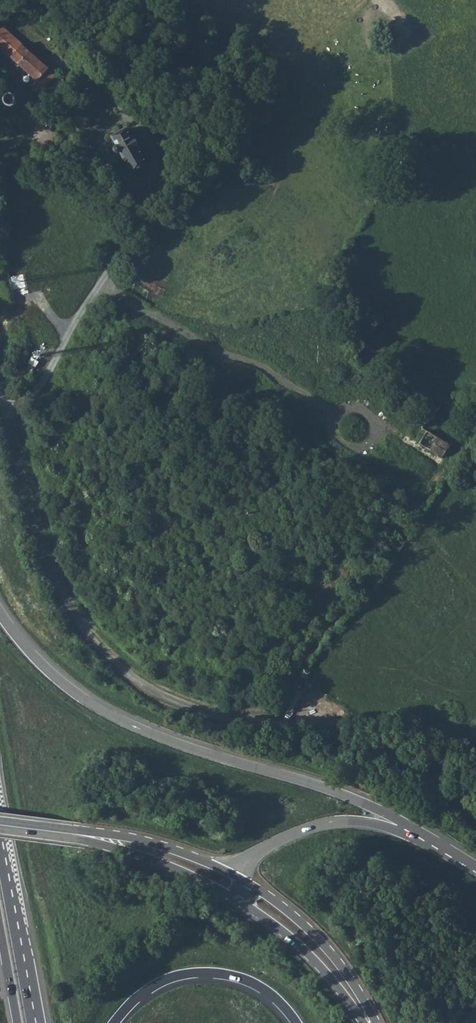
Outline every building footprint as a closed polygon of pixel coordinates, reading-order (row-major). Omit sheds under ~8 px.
[(37,82),(38,82),(44,87),(53,78),(55,80),(58,77),(0,25),(0,48),(37,82)] [(92,70),(85,76),(94,85),(100,80),(92,70)] [(3,99),(3,102),(4,105),(6,107),(9,108),(12,108),(15,106),(17,104),(17,101),(16,98),(15,96),(13,94),(11,94),(8,93),(6,94),(4,96),(3,99)] [(132,138),(127,129),(112,137),(117,146),(116,147),(115,149),(115,151),(117,152),(119,153),(121,153),(132,173),(147,165),(138,149),(140,148),(134,137),(132,138)] [(20,162),(21,163),(32,147),(30,146),(20,162)] [(420,425),(412,437),(442,457),(450,445),(420,425)]
